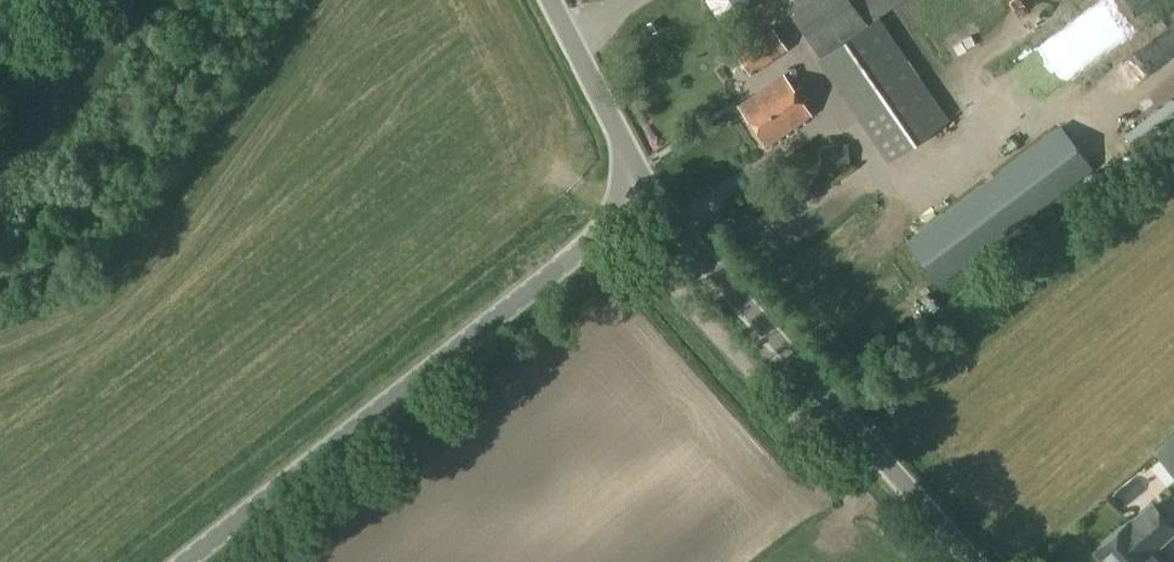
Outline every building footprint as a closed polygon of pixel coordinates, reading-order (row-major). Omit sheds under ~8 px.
[(740,15),(748,0),(706,0),(717,17),(740,15)] [(785,3),(890,158),(947,119),(877,16),(900,0),(789,0),(785,3)] [(1163,57),(1173,48),(1173,21),(1150,39),(1163,57)] [(735,53),(740,61),(735,64),(739,70),(744,68),(749,75),(788,49),(773,28),(735,53)] [(1141,44),(1118,58),(1127,75),(1151,61),(1141,44)] [(738,105),(765,145),(810,115),(783,75),(738,105)] [(1122,135),(1136,154),(1173,125),(1173,101),(1171,97),(1122,135)] [(939,281),(1088,171),(1057,129),(910,240),(939,281)] [(815,159),(840,159),(840,145),(816,144),(815,159)] [(1155,451),(1173,472),(1173,434),(1155,451)] [(1105,561),(1166,561),(1150,544),(1171,525),(1153,504),(1097,553),(1105,561)]
